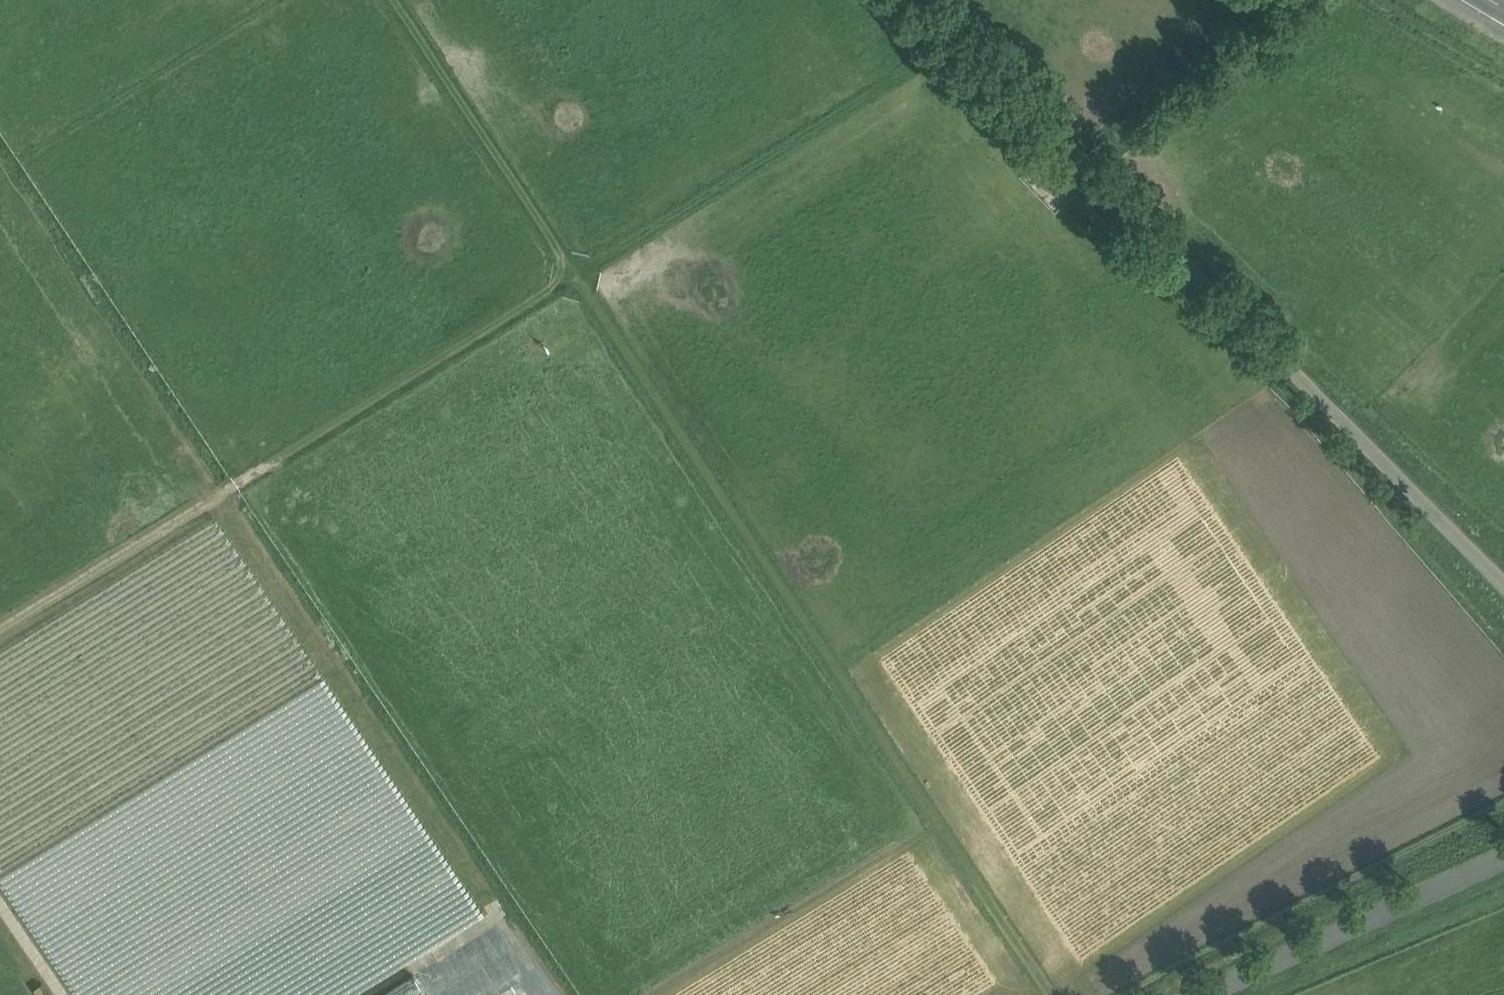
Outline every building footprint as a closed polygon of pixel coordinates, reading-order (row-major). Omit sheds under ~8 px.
[(522,978),(496,930),(426,969),(440,994),(491,994),(522,978)] [(414,974),(381,994),(427,994),(414,974)]
